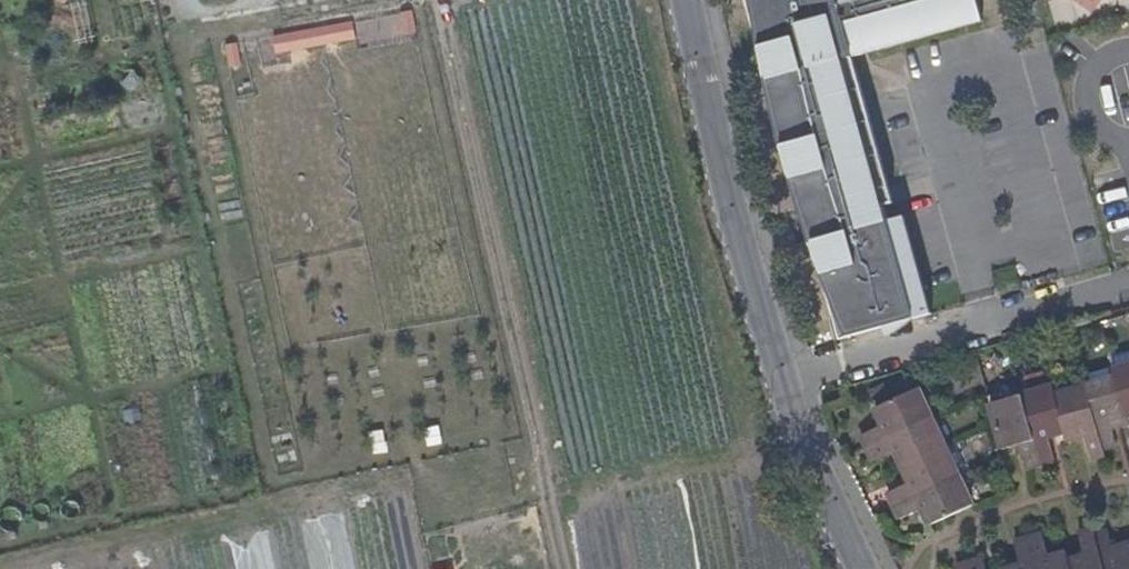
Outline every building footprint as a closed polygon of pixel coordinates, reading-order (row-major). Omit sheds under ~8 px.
[(820,268),(830,266),(849,336),(934,314),(908,218),(891,222),(883,190),(896,186),(860,47),(876,43),(879,51),(991,20),(986,0),(753,0),(820,268)] [(1046,16),(1114,0),(1042,0),(1046,16)] [(276,32),(278,52),(359,43),(357,24),(276,32)] [(240,43),(227,45),(230,68),(244,66),(240,43)] [(1114,369),(1117,380),(1126,416),(1128,416),(1128,365),(1114,369)] [(1126,416),(1117,380),(1086,388),(1103,449),(1116,446),(1112,428),(1128,424),(1126,416)] [(1065,434),(1055,396),(1052,386),(1020,395),(1038,466),(1053,462),(1048,439),(1065,434)] [(1103,449),(1086,388),(1055,396),(1065,434),(1066,440),(1084,436),(1090,459),(1104,456),(1103,449)] [(864,437),(871,451),(931,423),(917,394),(875,413),(882,429),(864,437)] [(1038,466),(1020,395),(990,403),(1002,451),(1017,448),(1023,470),(1038,466)] [(931,423),(871,451),(877,463),(896,455),(904,471),(946,453),(931,423)] [(946,453),(904,471),(912,489),(892,499),(897,510),(960,482),(946,453)] [(960,482),(897,510),(903,523),(924,513),(930,529),(974,510),(960,482)] [(1092,535),(1091,529),(1075,533),(1081,556),(1065,560),(1068,568),(1101,568),(1092,535)] [(1128,544),(1111,547),(1107,533),(1092,535),(1101,568),(1128,568),(1128,546),(1128,544)] [(1065,560),(1064,552),(1045,557),(1040,536),(1028,539),(1036,568),(1068,568),(1065,560)] [(1028,539),(1014,542),(1019,564),(1002,568),(1036,568),(1028,539)] [(981,559),(967,562),(969,568),(984,568),(981,559)]
